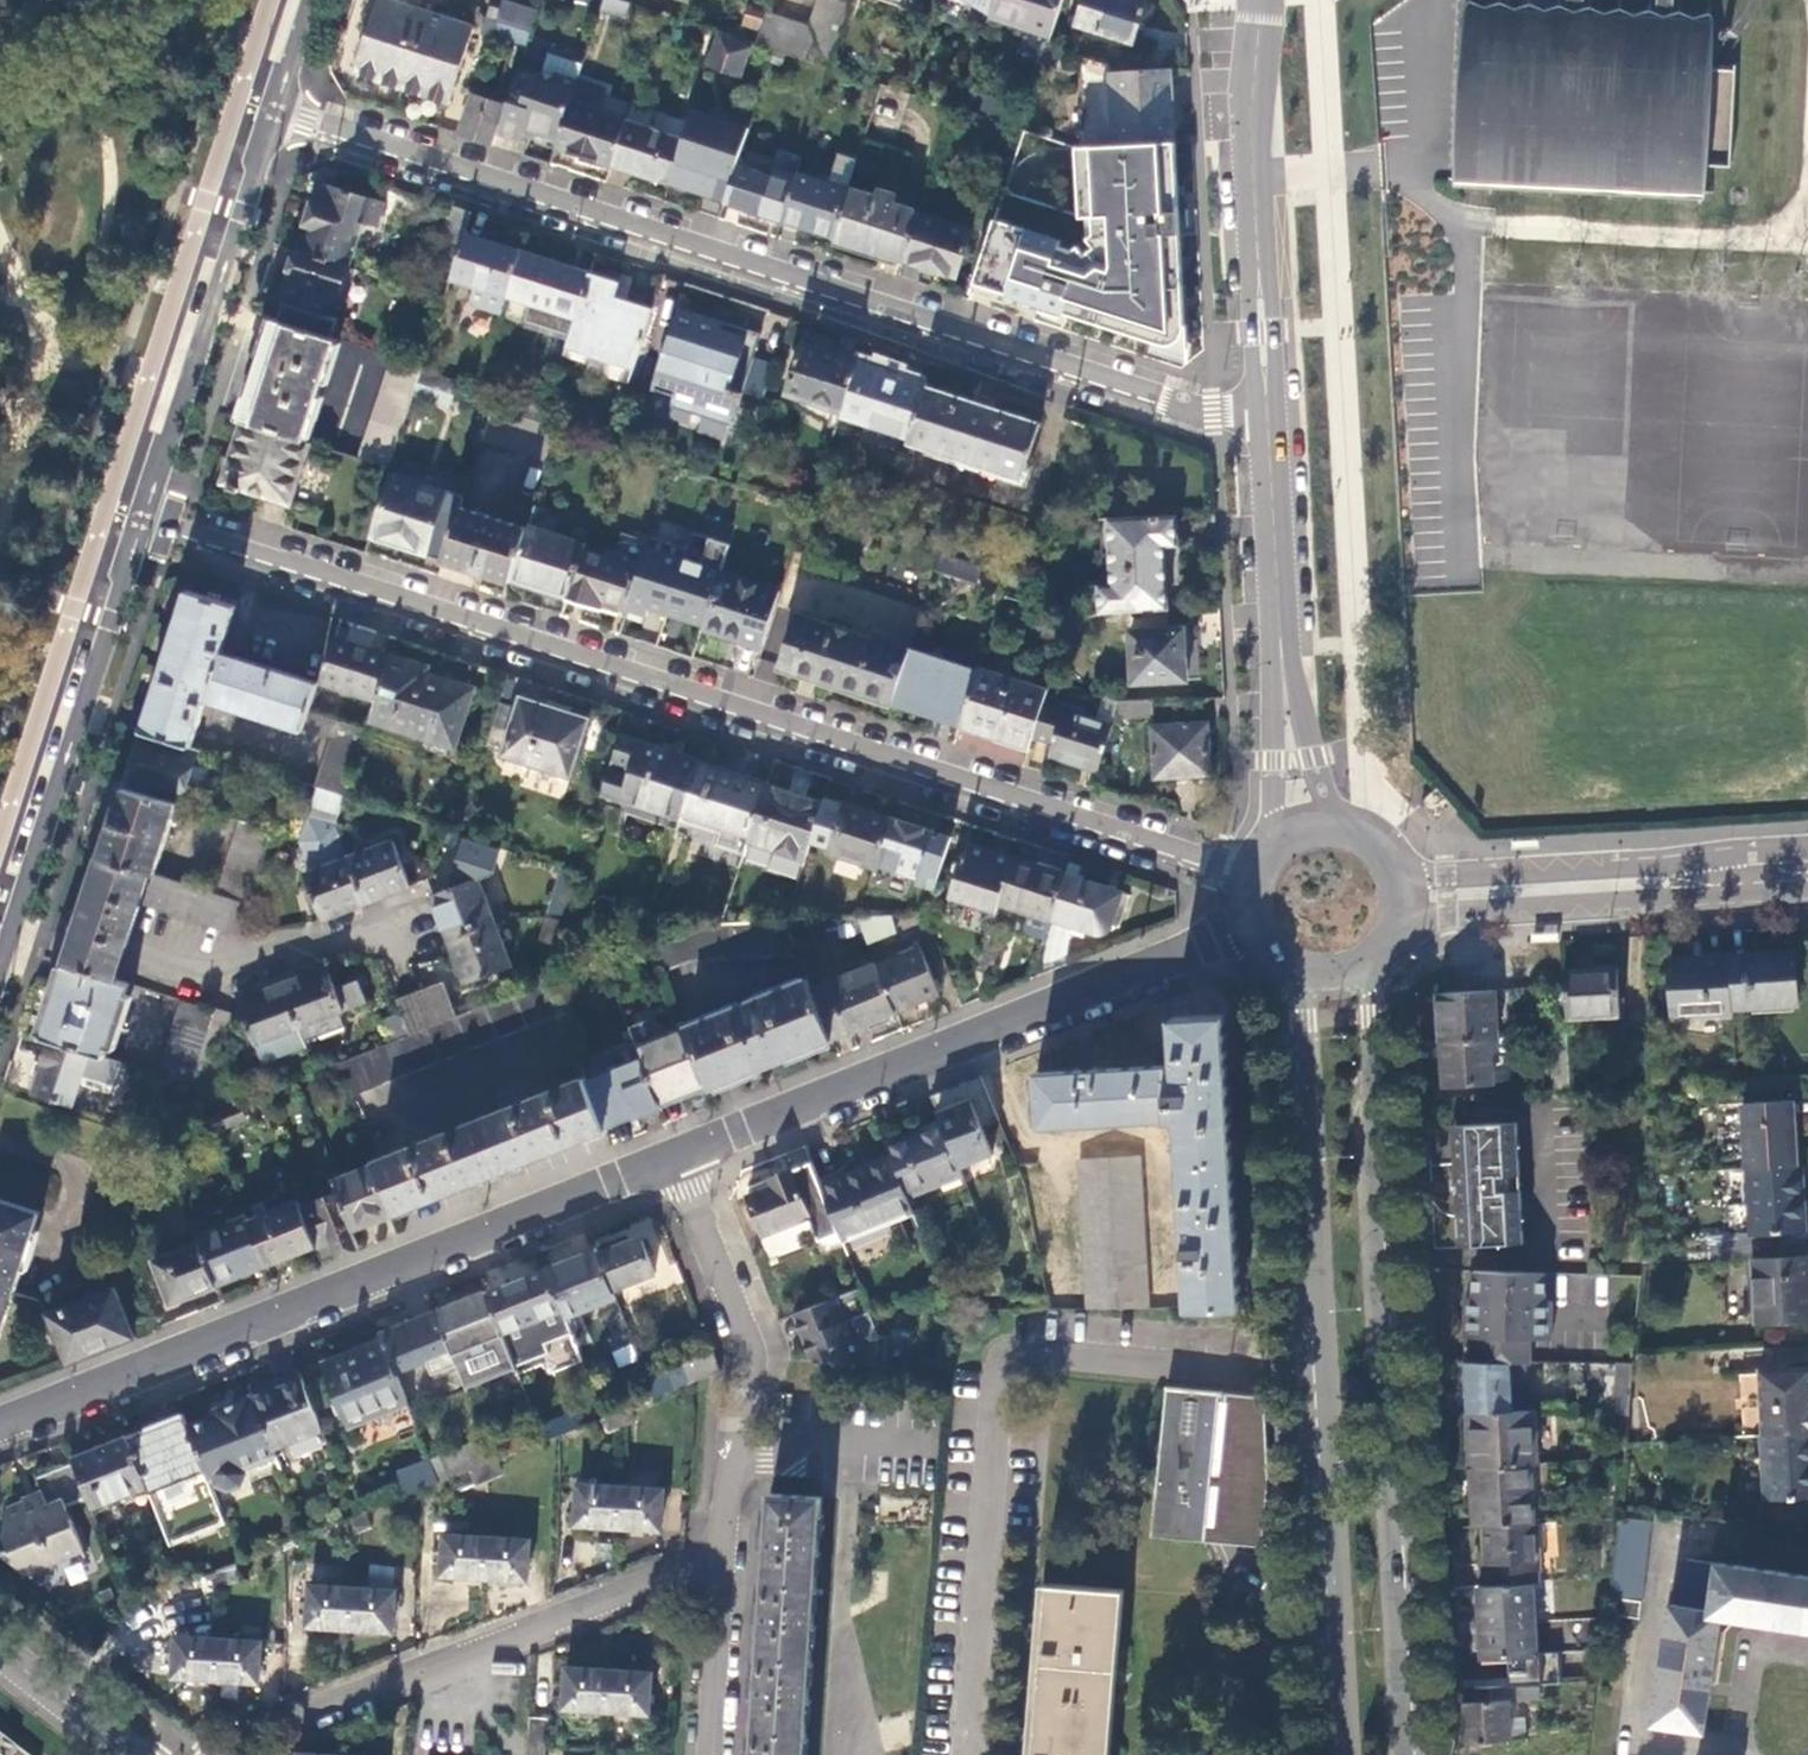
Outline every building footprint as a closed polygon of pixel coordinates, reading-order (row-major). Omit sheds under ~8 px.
[(449,102),(473,27),(389,0),(379,0),(355,73),(449,102)] [(531,32),(537,11),(503,0),(495,21),(497,21),(531,32)] [(601,10),(625,18),(630,2),(625,0),(604,0),(601,10)] [(761,28),(756,42),(829,66),(850,3),(839,0),(816,0),(808,26),(766,12),(761,28)] [(989,16),(994,0),(963,0),(989,16)] [(989,16),(1051,36),(1063,0),(994,0),(989,16)] [(1130,41),(1144,0),(1085,0),(1077,23),(1130,41)] [(1508,10),(1524,10),(1524,0),(1508,0),(1508,10)] [(1568,13),(1584,13),(1585,0),(1568,0),(1568,13)] [(1656,17),(1673,18),(1674,0),(1657,0),(1656,17)] [(744,22),(761,28),(766,12),(767,9),(750,4),(744,22)] [(1704,190),(1705,165),(1732,166),(1737,65),(1720,64),(1709,63),(1710,54),(1711,20),(1673,18),(1656,17),(1584,13),(1568,13),(1524,10),(1508,10),(1468,8),(1459,178),(1447,177),(1447,179),(1460,180),(1459,184),(1461,185),(1462,180),(1464,180),(1489,181),(1489,185),(1491,185),(1491,181),(1520,183),(1520,187),(1522,187),(1522,183),(1549,184),(1549,189),(1551,189),(1552,184),(1579,186),(1579,190),(1581,190),(1581,186),(1609,187),(1608,192),(1610,192),(1611,187),(1638,189),(1638,194),(1640,194),(1640,188),(1668,190),(1668,195),(1670,195),(1670,190),(1676,190),(1701,192),(1701,197),(1703,197),(1704,192),(1715,192),(1715,191),(1704,190)] [(676,19),(668,43),(685,49),(693,24),(676,19)] [(531,32),(497,21),(494,31),(527,42),(531,32)] [(701,65),(740,78),(752,42),(713,29),(701,65)] [(1054,67),(1060,48),(1044,43),(1037,62),(1054,67)] [(1088,57),(1109,64),(1113,50),(1093,44),(1088,57)] [(578,82),(583,64),(548,53),(542,70),(578,82)] [(1086,146),(1087,146),(1173,141),(1169,68),(1111,71),(1111,64),(1109,64),(1088,57),(1081,55),(1086,146)] [(571,101),(578,82),(542,70),(531,76),(518,71),(507,106),(500,125),(522,132),(524,126),(559,137),(571,101)] [(473,95),(460,134),(476,139),(494,145),(500,125),(507,106),(473,95)] [(613,165),(627,120),(571,101),(559,137),(556,146),(613,165)] [(692,110),(683,138),(669,183),(725,202),(738,163),(750,128),(692,110)] [(683,138),(627,120),(613,165),(669,183),(683,138)] [(1183,330),(1173,141),(1087,146),(1086,146),(1075,146),(1080,216),(1003,192),(974,283),(1161,347),(1165,347),(1169,347),(1175,345),(1179,341),(1181,337),(1183,330)] [(794,182),(738,163),(725,202),(782,220),(794,182)] [(848,189),(796,173),(794,182),(782,220),(833,237),(848,189)] [(298,249),(349,265),(363,221),(376,225),(383,203),(320,183),(298,249)] [(876,198),(848,189),(833,237),(903,259),(919,212),(893,203),(896,196),(879,190),(876,198)] [(471,212),(452,206),(442,235),(462,241),(465,231),(471,212)] [(972,230),(919,212),(903,259),(957,277),(972,230)] [(465,231),(462,241),(449,280),(472,288),(473,284),(507,295),(522,250),(465,231)] [(339,318),(328,315),(335,293),(339,294),(349,265),(298,249),(282,300),(286,301),(280,320),(333,337),(339,318)] [(522,250),(507,295),(575,316),(589,272),(522,250)] [(589,272),(575,316),(565,345),(633,368),(653,308),(615,296),(619,282),(589,272)] [(470,298),(476,305),(501,313),(507,295),(473,284),(472,288),(473,288),(470,298)] [(721,325),(678,311),(653,388),(676,395),(672,405),(732,425),(763,332),(723,319),(721,325)] [(280,320),(276,318),(243,420),(306,440),(338,339),(333,337),(280,320)] [(843,412),(860,361),(803,343),(787,393),(843,412)] [(416,383),(422,366),(392,356),(358,457),(389,467),(416,383)] [(927,383),(860,361),(843,412),(842,415),(909,437),(926,386),(927,383)] [(926,386),(909,437),(908,441),(1022,479),(1041,423),(989,407),(991,401),(976,396),(974,401),(926,386)] [(560,430),(492,407),(481,440),(549,462),(560,430)] [(306,440),(243,420),(230,461),(224,480),(227,484),(233,489),(241,492),(242,489),(291,505),(310,442),(306,440)] [(447,491),(391,473),(370,535),(426,553),(447,491)] [(447,491),(426,553),(443,559),(461,505),(464,496),(447,491)] [(461,505),(443,559),(511,581),(528,527),(461,505)] [(1178,544),(1177,514),(1107,518),(1113,587),(1100,588),(1101,615),(1169,610),(1164,545),(1178,544)] [(657,516),(648,544),(627,609),(645,615),(648,607),(703,625),(721,571),(730,545),(693,533),(694,528),(657,516)] [(584,548),(586,544),(529,526),(528,527),(511,581),(568,599),(584,548)] [(584,548),(568,599),(593,607),(595,599),(627,609),(648,544),(621,535),(617,548),(613,546),(611,552),(609,551),(608,556),(584,548)] [(981,566),(941,553),(935,572),(975,584),(981,566)] [(761,647),(780,590),(721,571),(703,625),(702,628),(761,647)] [(189,590),(143,731),(191,746),(206,700),(302,732),(304,729),(330,738),(315,787),(316,787),(345,797),(366,730),(309,711),(319,683),(222,651),(237,606),(189,590)] [(862,694),(892,704),(910,649),(798,612),(780,668),(794,672),(862,694)] [(1130,631),(1133,683),(1185,680),(1183,629),(1130,631)] [(391,655),(336,637),(321,682),(377,700),(391,655)] [(910,649),(892,704),(961,726),(979,671),(910,649)] [(428,667),(391,655),(377,700),(370,720),(455,747),(474,688),(427,673),(428,667)] [(1048,689),(980,667),(979,671),(961,726),(1028,748),(1032,736),(1045,697),(1048,689)] [(503,755),(570,777),(589,719),(521,696),(518,707),(500,702),(485,748),(504,753),(503,755)] [(1045,697),(1032,736),(1052,742),(1049,755),(1097,771),(1113,726),(1111,725),(1115,711),(1101,706),(1096,721),(1062,711),(1064,704),(1045,697)] [(1152,699),(1119,700),(1121,716),(1152,714),(1152,699)] [(1151,726),(1155,778),(1210,774),(1207,722),(1151,726)] [(191,746),(143,731),(125,787),(177,804),(182,805),(188,787),(200,791),(207,768),(195,764),(200,749),(191,746)] [(700,761),(621,735),(603,791),(625,799),(622,809),(679,828),(700,761)] [(768,783),(700,761),(679,828),(678,831),(716,843),(712,854),(742,863),(747,848),(768,783)] [(825,801),(768,783),(747,848),(804,866),(825,801)] [(177,804),(125,787),(102,856),(150,872),(155,873),(177,804)] [(338,814),(345,797),(316,787),(310,805),(338,814)] [(603,791),(599,802),(622,809),(625,799),(603,791)] [(891,816),(846,801),(829,852),(874,866),(876,862),(891,816)] [(935,830),(891,816),(876,862),(918,876),(916,882),(918,883),(920,877),(935,882),(933,887),(934,888),(952,835),(950,835),(949,839),(934,834),(935,830)] [(249,904),(272,832),(256,827),(240,822),(217,894),(249,904)] [(452,869),(490,879),(498,849),(461,838),(452,869)] [(394,841),(349,858),(367,903),(388,896),(412,887),(394,841)] [(1016,856),(970,841),(952,896),(998,910),(1000,903),(1016,856)] [(150,872),(102,856),(67,964),(115,980),(150,872)] [(1067,873),(1016,856),(1000,903),(1030,913),(1023,932),(1044,939),(1050,918),(1052,919),(1067,873)] [(367,903),(349,858),(305,875),(322,920),(367,903)] [(239,935),(249,904),(217,894),(155,873),(144,904),(239,935)] [(1122,891),(1067,873),(1052,919),(1098,933),(1101,933),(1102,933),(1103,933),(1104,932),(1106,931),(1107,931),(1109,929),(1110,927),(1122,891)] [(449,941),(494,923),(477,879),(431,896),(438,914),(449,941)] [(844,898),(817,890),(811,910),(838,918),(844,898)] [(890,916),(857,918),(866,943),(896,931),(890,916)] [(691,925),(651,939),(664,971),(694,960),(798,955),(784,921),(691,925)] [(511,967),(494,923),(449,941),(455,955),(466,984),(511,967)] [(989,975),(1005,930),(990,925),(974,969),(989,975)] [(553,942),(546,962),(562,967),(569,948),(553,942)] [(875,963),(894,1013),(939,995),(918,946),(875,963)] [(1797,951),(1731,955),(1734,1007),(1800,1003),(1797,951)] [(1675,1018),(1735,1014),(1734,1007),(1731,955),(1673,959),(1675,1018)] [(336,990),(325,961),(280,978),(299,1027),(337,1013),(366,1003),(358,982),(336,990)] [(130,984),(115,980),(67,964),(66,963),(43,1037),(105,1057),(109,1047),(116,1049),(120,1036),(113,1033),(130,984)] [(831,1038),(894,1013),(875,963),(812,989),(831,1038)] [(1564,985),(1567,1019),(1620,1015),(1617,969),(1564,973),(1564,985)] [(299,1027),(280,978),(254,988),(236,994),(262,1062),(306,1046),(304,1042),(299,1027)] [(831,1038),(812,989),(807,978),(686,1027),(708,1083),(710,1087),(831,1038)] [(559,1012),(546,980),(540,983),(457,1016),(433,1025),(409,1035),(337,1064),(350,1096),(559,1012)] [(433,1025),(457,1016),(442,980),(420,990),(433,1025)] [(1499,1037),(1496,989),(1439,993),(1442,1040),(1491,1037),(1499,1037)] [(433,1025),(420,990),(396,999),(409,1035),(433,1025)] [(214,1012),(201,1008),(181,1001),(159,1075),(192,1086),(214,1012)] [(343,1028),(337,1013),(299,1027),(304,1042),(343,1028)] [(1190,1308),(1242,1307),(1238,1228),(1230,1086),(1227,1015),(1175,1018),(1178,1074),(1170,1075),(1169,1065),(1039,1073),(1042,1127),(1181,1119),(1190,1308)] [(672,1035),(637,1049),(642,1061),(659,1102),(708,1083),(686,1027),(685,1024),(670,1030),(672,1035)] [(1491,1037),(1442,1040),(1444,1085),(1494,1082),(1492,1055),(1491,1037)] [(32,1092),(74,1106),(91,1056),(49,1042),(32,1092)] [(1510,1054),(1492,1055),(1494,1082),(1511,1081),(1510,1054)] [(660,1106),(659,1102),(642,1061),(586,1082),(602,1121),(632,1109),(635,1116),(660,1106)] [(1786,1101),(1784,1077),(1748,1080),(1749,1103),(1745,1104),(1749,1169),(1797,1165),(1793,1100),(1786,1101)] [(602,1121),(586,1082),(585,1078),(376,1160),(377,1162),(397,1212),(605,1129),(602,1121)] [(1000,1119),(989,1092),(972,1099),(983,1126),(1000,1119)] [(972,1099),(939,1112),(943,1122),(960,1167),(994,1154),(983,1126),(972,1099)] [(246,1120),(240,1104),(208,1117),(214,1133),(246,1120)] [(908,1196),(962,1174),(960,1167),(943,1122),(888,1144),(894,1159),(908,1196)] [(1452,1124),(1459,1243),(1523,1240),(1518,1122),(1452,1124)] [(1088,1309),(1149,1309),(1141,1157),(1080,1160),(1088,1309)] [(908,1196),(894,1159),(871,1168),(859,1170),(822,1185),(840,1231),(844,1243),(915,1214),(908,1196)] [(353,1230),(397,1212),(377,1162),(333,1181),(338,1192),(353,1230)] [(774,1185),(749,1195),(764,1236),(810,1217),(819,1239),(840,1231),(822,1185),(813,1163),(771,1179),(774,1185)] [(1797,1165),(1749,1169),(1753,1231),(1722,1232),(1723,1259),(1753,1257),(1778,1256),(1776,1230),(1805,1229),(1802,1165),(1797,1165)] [(353,1230),(338,1192),(302,1206),(318,1245),(319,1248),(324,1261),(337,1256),(360,1247),(353,1230)] [(13,1293),(40,1212),(0,1199),(0,1289),(13,1293)] [(302,1206),(300,1199),(249,1220),(267,1265),(318,1245),(302,1206)] [(267,1265),(249,1220),(247,1216),(198,1235),(200,1242),(218,1285),(267,1265)] [(1805,1229),(1776,1230),(1778,1256),(1807,1254),(1807,1229),(1805,1229)] [(641,1237),(599,1254),(614,1290),(656,1273),(641,1237)] [(172,1302),(218,1285),(200,1242),(155,1260),(172,1302)] [(566,1318),(616,1297),(614,1290),(599,1254),(596,1248),(547,1268),(563,1310),(566,1318)] [(1778,1256),(1753,1257),(1757,1322),(1807,1319),(1807,1254),(1778,1256)] [(563,1310),(547,1268),(486,1293),(503,1334),(563,1310)] [(1552,1339),(1552,1273),(1472,1270),(1472,1299),(1465,1299),(1466,1363),(1467,1363),(1512,1363),(1532,1364),(1531,1339),(1552,1339)] [(134,1337),(114,1288),(48,1314),(68,1363),(90,1354),(134,1337)] [(862,1288),(805,1311),(817,1342),(813,1343),(819,1363),(893,1369),(892,1339),(880,1334),(871,1310),(862,1288)] [(13,1293),(0,1289),(0,1334),(13,1293)] [(503,1334),(486,1293),(436,1312),(452,1352),(466,1388),(516,1368),(503,1334)] [(452,1352),(436,1312),(381,1335),(383,1341),(396,1373),(452,1352)] [(396,1373),(383,1341),(324,1365),(348,1427),(408,1404),(396,1373)] [(691,1383),(720,1372),(713,1353),(683,1364),(691,1383)] [(1533,1414),(1532,1390),(1514,1391),(1512,1363),(1467,1363),(1470,1413),(1533,1414)] [(1629,1365),(1612,1364),(1611,1392),(1627,1393),(1629,1365)] [(1760,1369),(1764,1435),(1807,1432),(1807,1366),(1760,1369)] [(323,1426),(303,1377),(254,1396),(257,1404),(274,1446),(323,1426)] [(1169,1385),(1153,1535),(1206,1539),(1222,1391),(1169,1385)] [(630,1408),(656,1397),(653,1389),(602,1408),(606,1417),(618,1412),(630,1408)] [(1222,1391),(1206,1539),(1266,1545),(1269,1459),(1265,1395),(1222,1391)] [(274,1446),(257,1404),(253,1406),(250,1402),(215,1417),(218,1420),(191,1431),(210,1480),(214,1478),(217,1484),(228,1491),(242,1485),(246,1472),(243,1466),(276,1453),(274,1446)] [(635,1421),(630,1408),(618,1412),(623,1426),(635,1421)] [(623,1426),(618,1412),(606,1417),(611,1431),(623,1426)] [(1470,1413),(1467,1413),(1472,1466),(1531,1463),(1537,1462),(1534,1414),(1533,1414),(1470,1413)] [(210,1480),(191,1431),(184,1414),(128,1436),(148,1485),(172,1544),(227,1523),(210,1480)] [(546,1441),(580,1428),(574,1415),(540,1428),(541,1429),(546,1441)] [(280,1461),(329,1443),(323,1426),(274,1446),(276,1453),(280,1461)] [(497,1461),(546,1441),(541,1429),(490,1449),(490,1450),(495,1461),(497,1461)] [(1764,1435),(1768,1499),(1807,1496),(1807,1432),(1764,1435)] [(148,1485),(128,1436),(73,1458),(76,1465),(89,1497),(93,1507),(148,1485)] [(1626,1444),(1586,1446),(1587,1460),(1624,1457),(1626,1444)] [(485,1465),(495,1461),(490,1450),(435,1472),(440,1483),(472,1471),(485,1465)] [(431,1461),(413,1469),(422,1491),(440,1483),(435,1472),(431,1461)] [(502,1475),(497,1461),(495,1461),(485,1465),(490,1480),(502,1475)] [(1531,1463),(1472,1466),(1474,1526),(1485,1526),(1535,1523),(1531,1463)] [(89,1497),(76,1465),(57,1473),(56,1471),(37,1478),(41,1490),(23,1496),(25,1501),(10,1506),(7,1536),(11,1547),(5,1550),(32,1575),(86,1554),(66,1505),(89,1497)] [(477,1485),(490,1480),(485,1465),(472,1471),(477,1485)] [(618,1527),(620,1488),(579,1484),(576,1524),(618,1527)] [(664,1490),(620,1488),(618,1527),(662,1530),(664,1490)] [(757,1550),(768,1550),(764,1606),(754,1605),(753,1614),(753,1623),(763,1624),(758,1679),(749,1678),(749,1688),(748,1696),(757,1697),(754,1753),(745,1753),(744,1754),(806,1754),(823,1498),(771,1494),(768,1532),(758,1532),(758,1541),(757,1550)] [(370,1527),(364,1514),(359,1516),(353,1518),(357,1532),(370,1527)] [(1649,1519),(1618,1516),(1617,1518),(1610,1583),(1609,1593),(1612,1593),(1641,1597),(1649,1519)] [(345,1537),(357,1532),(353,1518),(340,1523),(345,1537)] [(1541,1523),(1535,1523),(1485,1526),(1487,1561),(1480,1562),(1481,1585),(1532,1582),(1542,1582),(1539,1545),(1543,1545),(1541,1523)] [(485,1577),(487,1537),(444,1534),(442,1575),(485,1577)] [(531,1540),(487,1537),(485,1577),(528,1581),(531,1540)] [(1677,1606),(1711,1611),(1717,1563),(1685,1558),(1677,1606)] [(1807,1625),(1807,1577),(1717,1563),(1711,1611),(1718,1612),(1762,1619),(1807,1625)] [(232,1581),(227,1568),(215,1573),(220,1586),(232,1581)] [(220,1586),(215,1573),(202,1578),(207,1591),(220,1586)] [(1532,1582),(1481,1585),(1478,1585),(1482,1645),(1536,1641),(1535,1620),(1532,1582)] [(1608,1600),(1609,1593),(1610,1583),(1593,1583),(1593,1601),(1608,1600)] [(351,1628),(353,1588),(311,1585),(308,1625),(351,1628)] [(1123,1591),(1049,1585),(1045,1635),(1036,1745),(1035,1754),(1110,1754),(1123,1591)] [(395,1591),(353,1588),(351,1628),(393,1632),(395,1591)] [(1641,1597),(1612,1593),(1610,1611),(1640,1615),(1642,1597),(1641,1597)] [(1707,1687),(1718,1612),(1711,1611),(1677,1606),(1672,1605),(1655,1720),(1701,1728),(1707,1687)] [(1535,1620),(1536,1641),(1537,1654),(1566,1651),(1602,1649),(1606,1615),(1535,1620)] [(216,1679),(218,1639),(175,1636),(174,1676),(216,1679)] [(262,1641),(218,1639),(216,1679),(260,1683),(262,1641)] [(1563,1683),(1566,1651),(1537,1654),(1536,1641),(1482,1645),(1483,1656),(1507,1655),(1509,1686),(1539,1684),(1563,1683)] [(606,1711),(609,1670),(567,1668),(564,1708),(606,1711)] [(652,1673),(609,1670),(606,1711),(650,1714),(652,1673)] [(1460,1741),(1524,1743),(1525,1717),(1511,1716),(1511,1703),(1461,1702),(1460,1741)] [(533,1720),(530,1754),(544,1754),(545,1747),(546,1720),(533,1720)] [(0,1732),(0,1754),(29,1754),(0,1732)]
